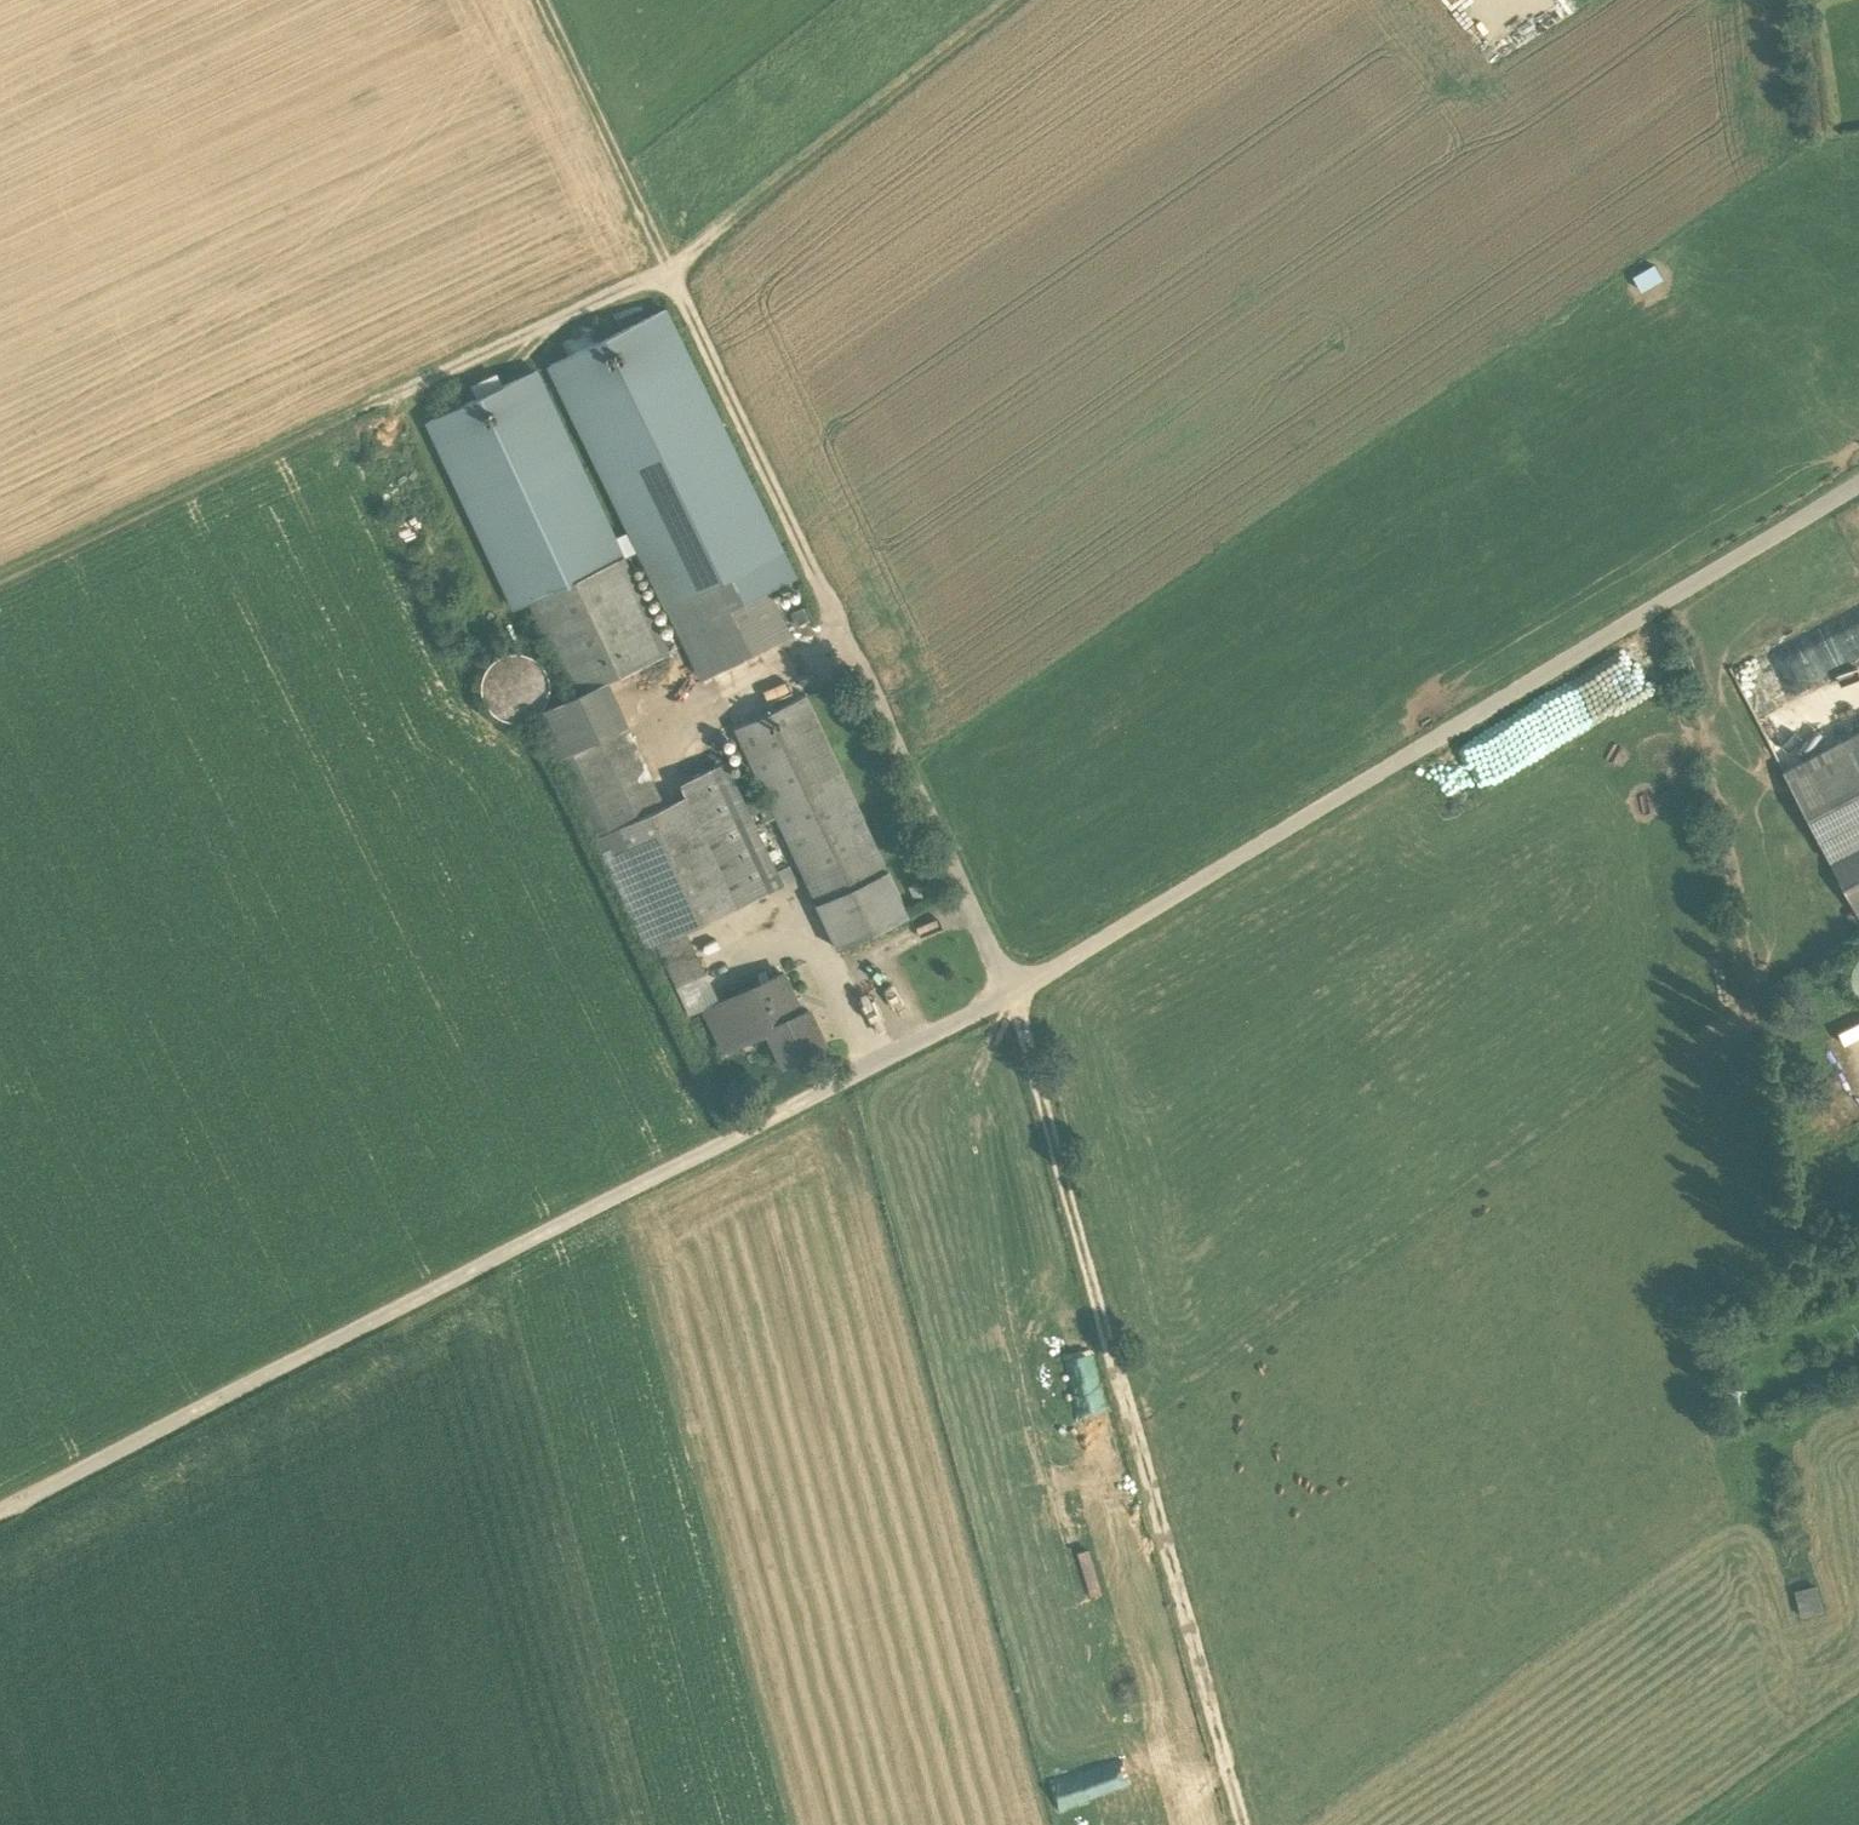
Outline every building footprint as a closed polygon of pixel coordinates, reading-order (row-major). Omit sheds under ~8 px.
[(768,591),(794,578),(665,311),(550,366),(631,533),(614,541),(622,557),(639,549),(666,605),(674,601),(719,579),(754,562),(767,589),(768,591)] [(531,601),(622,557),(614,541),(533,373),(428,423),(517,608),(531,601)] [(622,557),(531,601),(576,695),(606,681),(668,651),(622,557)] [(754,562),(719,579),(731,606),(767,589),(754,562)] [(731,606),(719,579),(674,601),(709,675),(753,653),(731,606)] [(767,589),(731,606),(753,653),(790,636),(768,591),(767,589)] [(548,700),(550,687),(547,673),(540,662),(529,655),(515,652),(502,655),(491,663),(484,674),(481,687),(484,700),(492,711),(503,719),(516,721),(529,719),(540,711),(548,700)] [(576,695),(537,713),(558,756),(576,748),(580,746),(627,724),(606,681),(576,695)] [(806,694),(734,728),(766,796),(776,816),(817,903),(888,870),(806,694)] [(580,746),(576,748),(613,828),(614,828),(665,804),(627,724),(580,746)] [(1784,772),(1828,858),(1858,842),(1858,733),(1784,772)] [(613,828),(576,748),(558,756),(596,836),(613,828)] [(726,765),(682,785),(686,794),(704,832),(748,812),(745,806),(726,765)] [(665,804),(614,828),(613,828),(596,836),(648,947),(657,943),(657,942),(686,929),(738,905),(704,832),(686,794),(665,804)] [(766,796),(745,806),(748,812),(749,814),(761,808),(766,820),(776,816),(766,796)] [(748,812),(704,832),(738,905),(782,884),(776,871),(749,814),(748,812)] [(1828,858),(1858,915),(1858,842),(1828,858)] [(789,865),(776,871),(782,884),(795,878),(789,865)] [(888,870),(817,903),(838,948),(910,915),(888,870)] [(686,929),(657,942),(657,943),(676,983),(705,970),(686,929)] [(705,970),(676,983),(689,1011),(704,1004),(705,1009),(706,1009),(720,1002),(705,970)] [(802,1012),(783,973),(728,998),(748,1040),(769,1030),(785,1062),(825,1044),(808,1009),(802,1012)] [(706,1009),(705,1009),(725,1050),(748,1040),(728,998),(720,1002),(706,1009)] [(1098,1435),(1098,1452),(1089,1453),(1090,1468),(1111,1467),(1108,1407),(1083,1408),(1084,1435),(1098,1435)]
